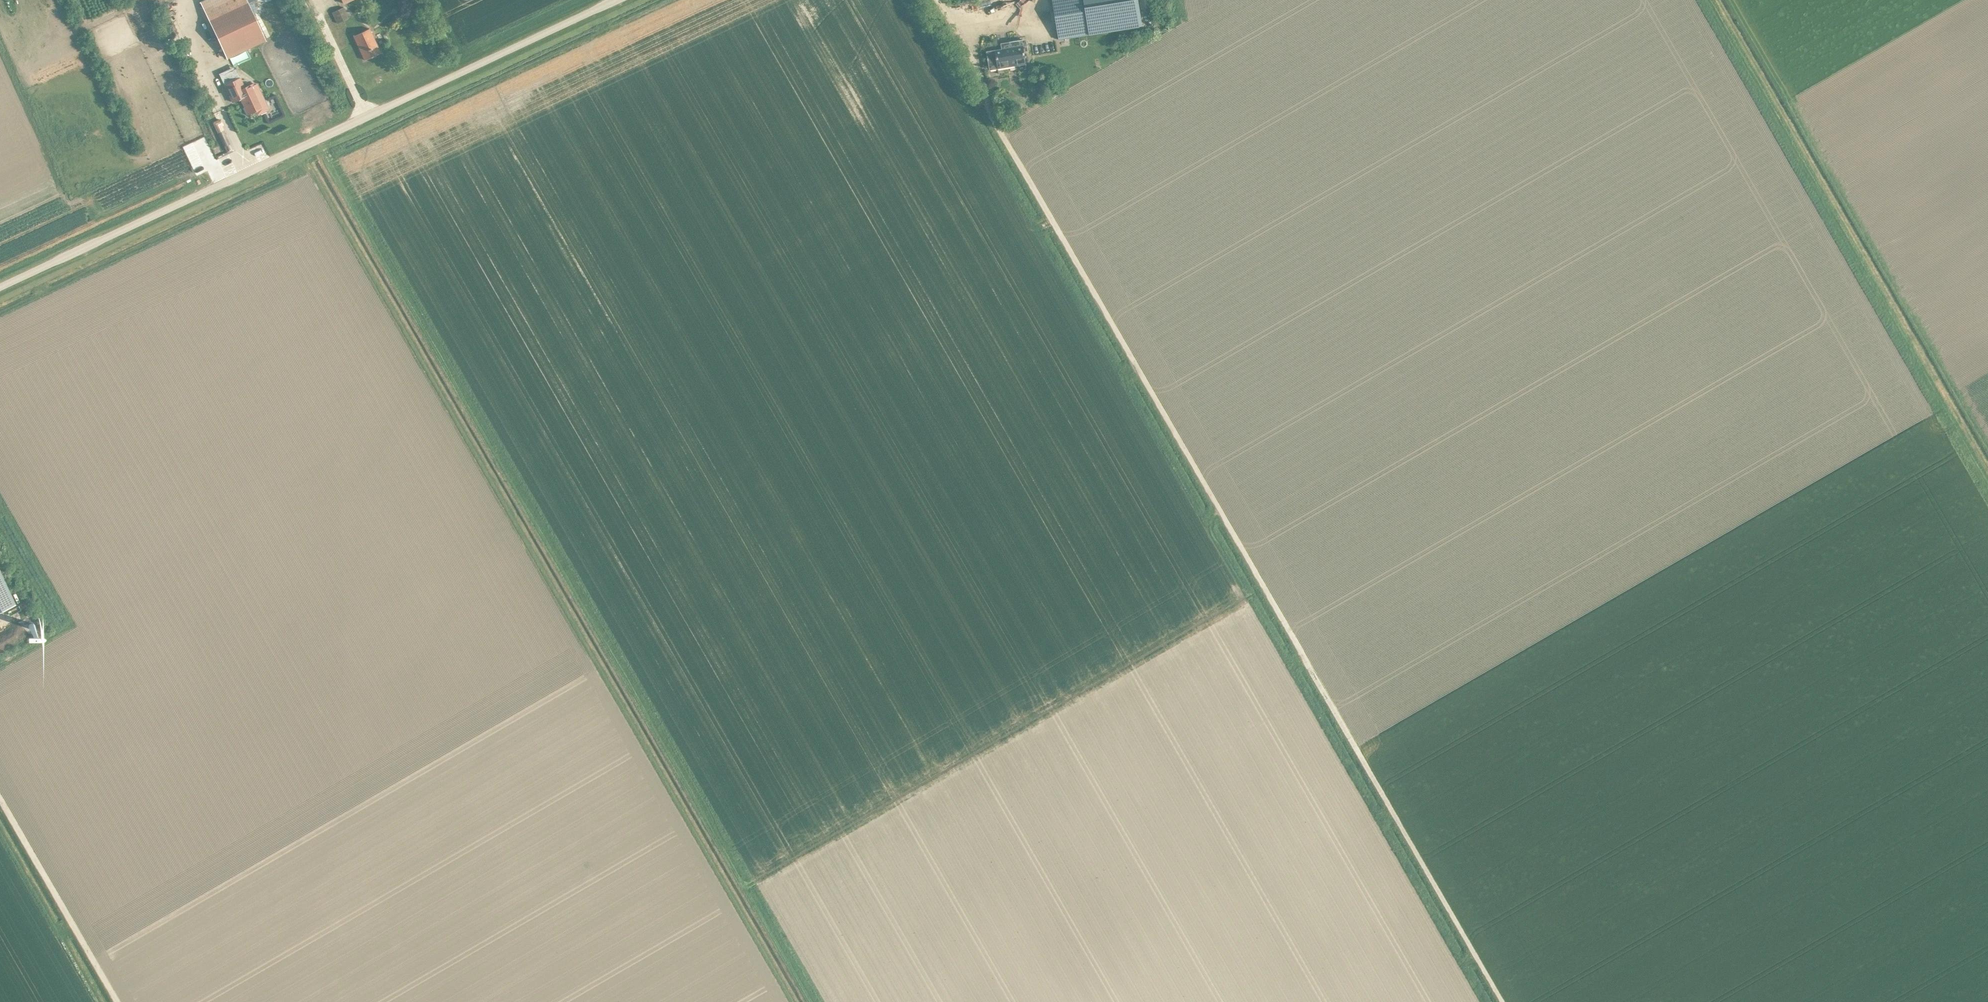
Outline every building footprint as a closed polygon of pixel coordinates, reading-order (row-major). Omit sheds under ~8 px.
[(227,59),(265,41),(245,0),(205,0),(200,2),(227,59)] [(1058,40),(1139,27),(1134,0),(1052,0),(1058,40)] [(332,12),(337,23),(348,18),(342,7),(332,12)] [(353,37),(354,37),(364,60),(364,61),(380,53),(379,53),(369,30),(369,29),(353,37)] [(997,68),(998,74),(999,74),(998,68),(1025,64),(1026,70),(1027,69),(1022,40),(1009,42),(1009,43),(1010,43),(1010,45),(1004,46),(1005,49),(995,51),(995,50),(994,50),(994,51),(987,52),(988,58),(987,58),(987,61),(988,61),(990,70),(997,68)] [(244,88),(239,78),(224,85),(232,103),(241,99),(248,114),(247,115),(248,115),(256,111),(257,115),(268,110),(258,88),(255,89),(252,84),(253,84),(244,88)] [(15,605),(0,573),(0,612),(15,605)]
